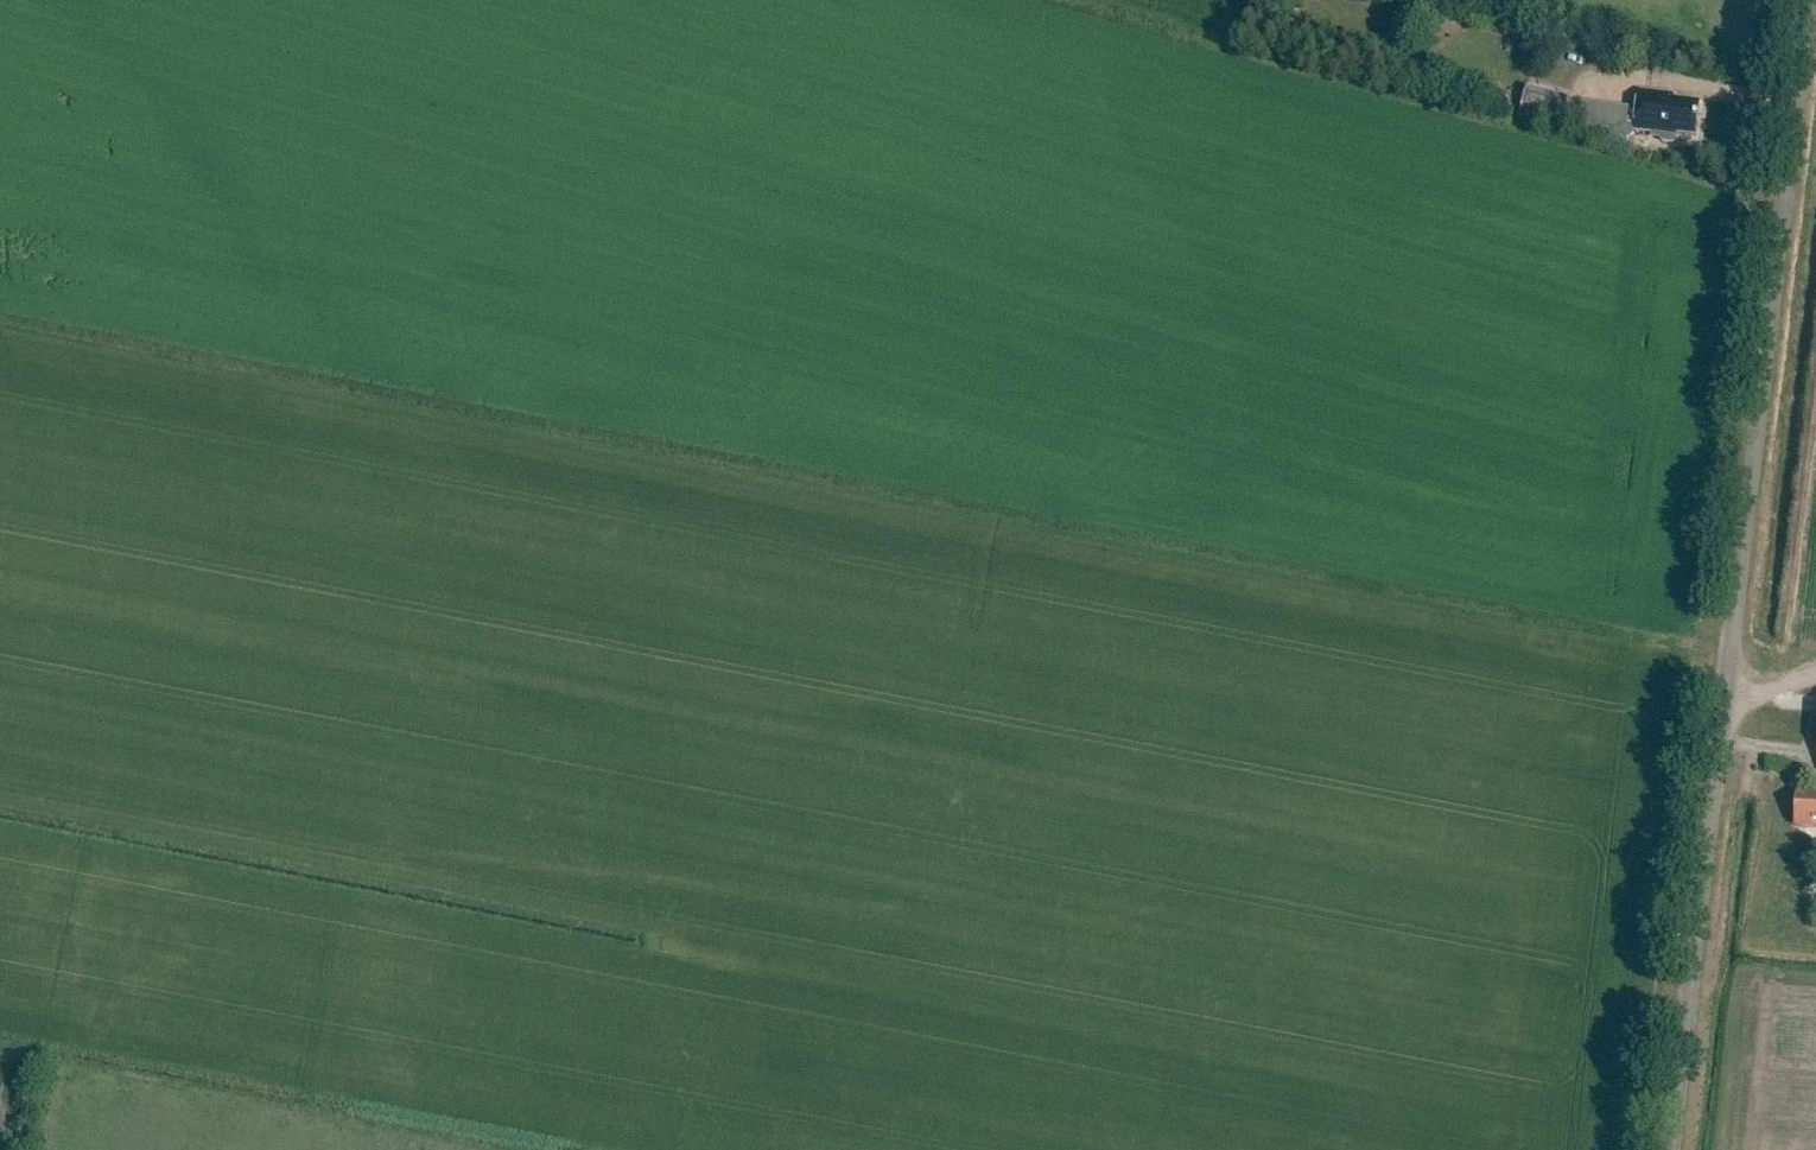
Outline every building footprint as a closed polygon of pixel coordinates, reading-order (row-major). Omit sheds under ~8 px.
[(1570,102),(1528,90),(1520,119),(1562,131),(1570,102)] [(1701,105),(1674,101),(1675,97),(1640,93),(1635,133),(1677,138),(1678,135),(1697,138),(1701,105)] [(1797,828),(1815,829),(1815,795),(1799,794),(1797,828)]
